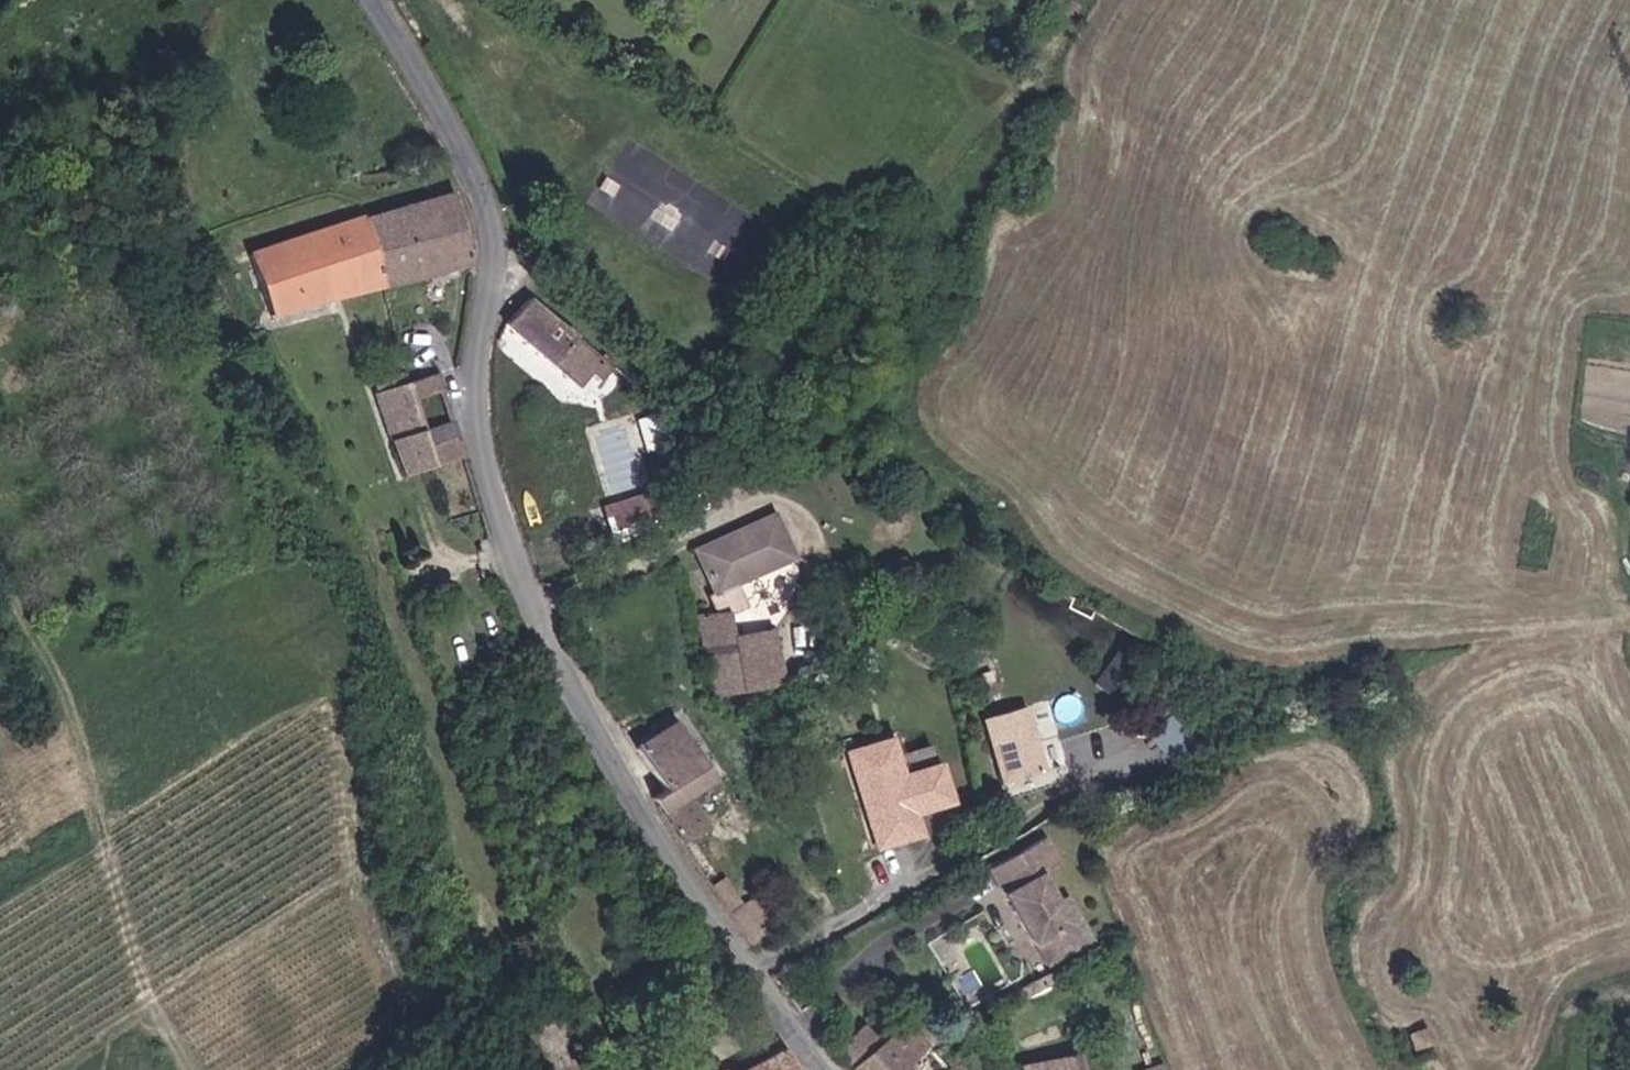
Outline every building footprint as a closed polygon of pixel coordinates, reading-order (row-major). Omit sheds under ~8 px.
[(447,181),(359,213),(381,279),(472,246),(447,181)] [(381,279),(359,213),(242,258),(253,287),(268,282),(279,316),(381,279)] [(526,284),(503,310),(569,366),(579,355),(587,362),(600,347),(526,284)] [(412,373),(419,393),(443,385),(436,365),(412,373)] [(412,373),(387,382),(395,401),(419,393),(412,373)] [(419,393),(395,401),(413,462),(439,452),(430,427),(419,393)] [(430,427),(439,452),(464,444),(455,419),(430,427)] [(603,503),(610,529),(646,520),(639,494),(603,503)] [(682,535),(698,578),(777,549),(760,505),(682,535)] [(713,600),(683,606),(699,690),(730,684),(713,600)] [(1029,705),(987,717),(1007,783),(1048,771),(1029,705)] [(1171,714),(1151,734),(1169,753),(1190,733),(1171,714)] [(639,797),(671,844),(694,828),(695,818),(679,796),(723,760),(706,731),(692,740),(683,724),(673,730),(663,718),(628,746),(655,784),(639,797)] [(900,737),(847,753),(877,855),(931,840),(924,816),(960,806),(947,762),(911,773),(900,737)] [(1028,828),(978,860),(1027,935),(1059,914),(1027,865),(1044,853),(1028,828)] [(822,1049),(839,1069),(929,1069),(891,1028),(864,1049),(848,1030),(822,1049)] [(779,1047),(742,1069),(796,1069),(779,1047)]
